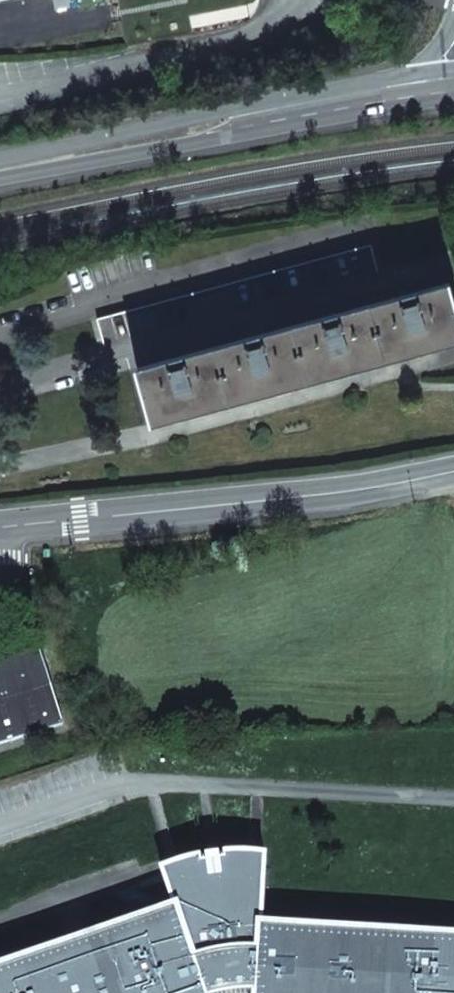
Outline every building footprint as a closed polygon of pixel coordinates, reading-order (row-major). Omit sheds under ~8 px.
[(126,46),(236,24),(240,23),(244,21),(248,19),(251,16),(254,13),(256,9),(258,5),(259,1),(259,0),(117,0),(126,46)] [(370,245),(97,318),(105,344),(378,272),(370,245)] [(453,342),(453,304),(449,284),(138,368),(153,423),(453,342)] [(0,660),(0,744),(64,724),(40,648),(0,660)] [(261,926),(246,925),(249,867),(243,864),(243,855),(226,856),(226,864),(203,868),(201,860),(184,864),(187,871),(182,879),(203,938),(188,944),(176,909),(0,970),(0,992),(453,992),(453,938),(261,926)] [(249,867),(246,925),(261,926),(263,900),(266,857),(243,855),(243,864),(249,867)] [(163,872),(176,909),(188,944),(203,938),(182,879),(187,871),(184,864),(163,872)]
